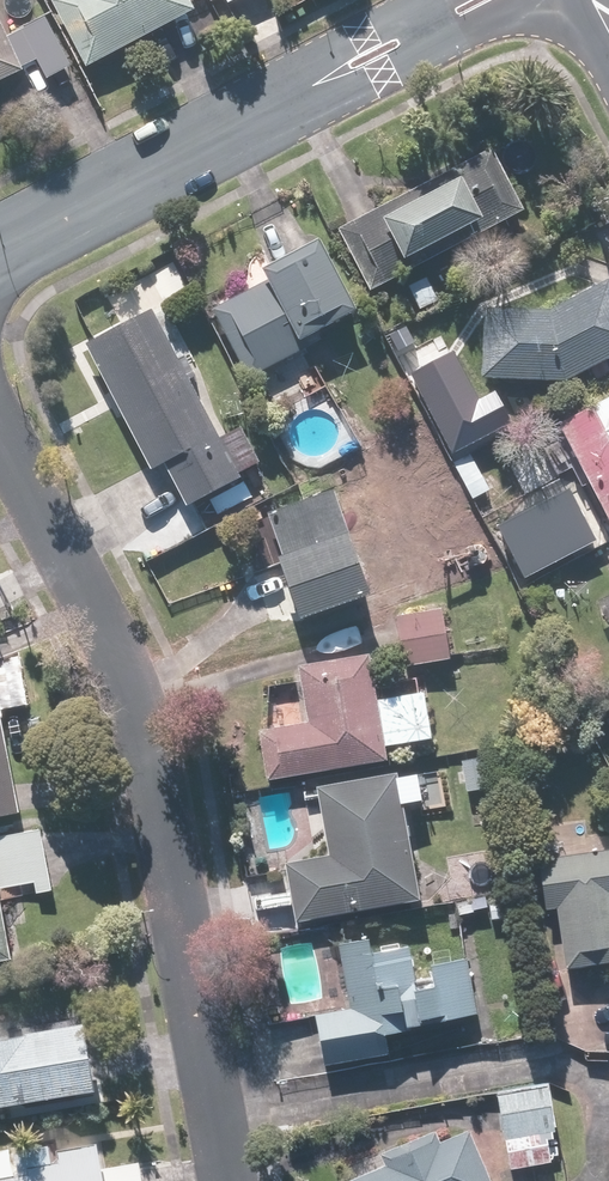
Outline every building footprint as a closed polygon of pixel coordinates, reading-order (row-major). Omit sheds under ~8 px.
[(89,66),(195,10),(190,0),(54,0),(89,66)] [(0,8),(0,84),(29,70),(0,8)] [(75,65),(47,15),(21,29),(49,80),(75,65)] [(479,232),(526,208),(492,145),(338,226),(371,290),(421,264),(415,252),(473,221),(479,232)] [(361,307),(320,233),(252,271),(255,278),(210,302),(252,379),(312,346),(307,337),(361,307)] [(479,375),(559,383),(608,357),(608,282),(552,311),(486,305),(479,375)] [(219,436),(154,307),(88,341),(152,468),(166,461),(187,503),(239,476),(236,470),(261,458),(244,424),(219,436)] [(410,372),(451,453),(507,424),(492,393),(481,399),(455,349),(410,372)] [(562,416),(608,513),(608,393),(562,416)] [(256,574),(272,624),(375,590),(351,518),(377,509),(367,477),(271,509),(289,563),(256,574)] [(489,519),(518,576),(592,538),(563,481),(489,519)] [(453,657),(447,605),(400,610),(406,662),(453,657)] [(269,777),(388,755),(386,744),(434,735),(426,691),(378,700),(369,651),(298,664),(308,720),(260,729),(269,777)] [(22,811),(2,711),(31,705),(20,653),(0,657),(0,816),(22,811)] [(490,786),(486,757),(462,760),(466,790),(490,786)] [(423,894),(398,770),(317,786),(330,854),(285,862),(296,919),(423,894)] [(0,886),(35,879),(38,892),(55,888),(43,825),(0,834),(0,958),(14,955),(0,886)] [(548,906),(558,905),(565,962),(608,957),(608,848),(541,857),(548,906)] [(436,982),(418,985),(411,944),(374,950),(373,944),(345,949),(355,1005),(314,1012),(323,1065),(391,1053),(387,1029),(478,1013),(468,954),(433,960),(436,982)] [(99,1087),(86,1018),(0,1034),(0,1105),(99,1087)] [(512,1166),(553,1158),(550,1138),(559,1137),(550,1085),(499,1094),(512,1166)] [(349,1180),(494,1180),(472,1129),(439,1143),(434,1132),(385,1152),(390,1163),(348,1180),(349,1180)] [(141,1163),(104,1168),(100,1137),(57,1142),(60,1167),(15,1173),(13,1151),(0,1153),(0,1180),(143,1180),(141,1163)]
